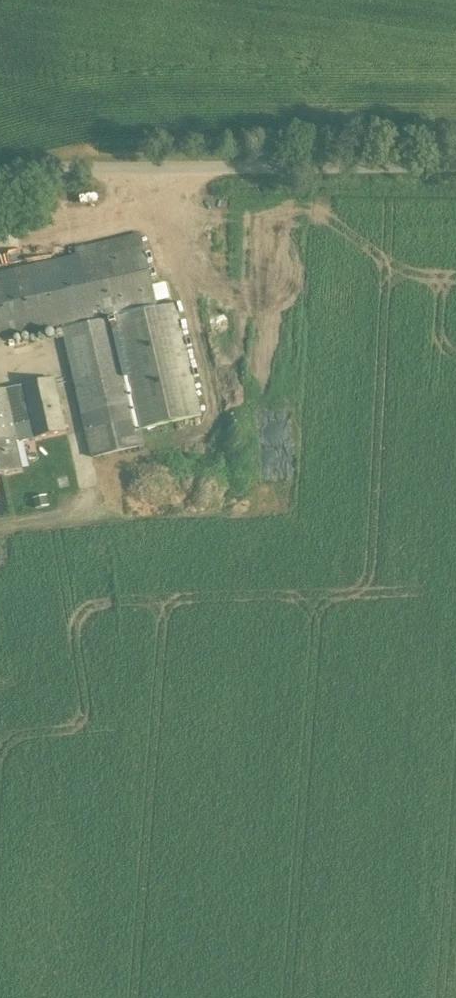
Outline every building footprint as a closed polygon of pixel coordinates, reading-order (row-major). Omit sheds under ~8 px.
[(86,436),(91,457),(146,445),(142,429),(203,415),(176,303),(158,308),(140,233),(96,244),(98,250),(0,274),(0,342),(62,327),(86,436)] [(66,431),(55,380),(0,392),(0,475),(21,471),(15,443),(66,431)]
